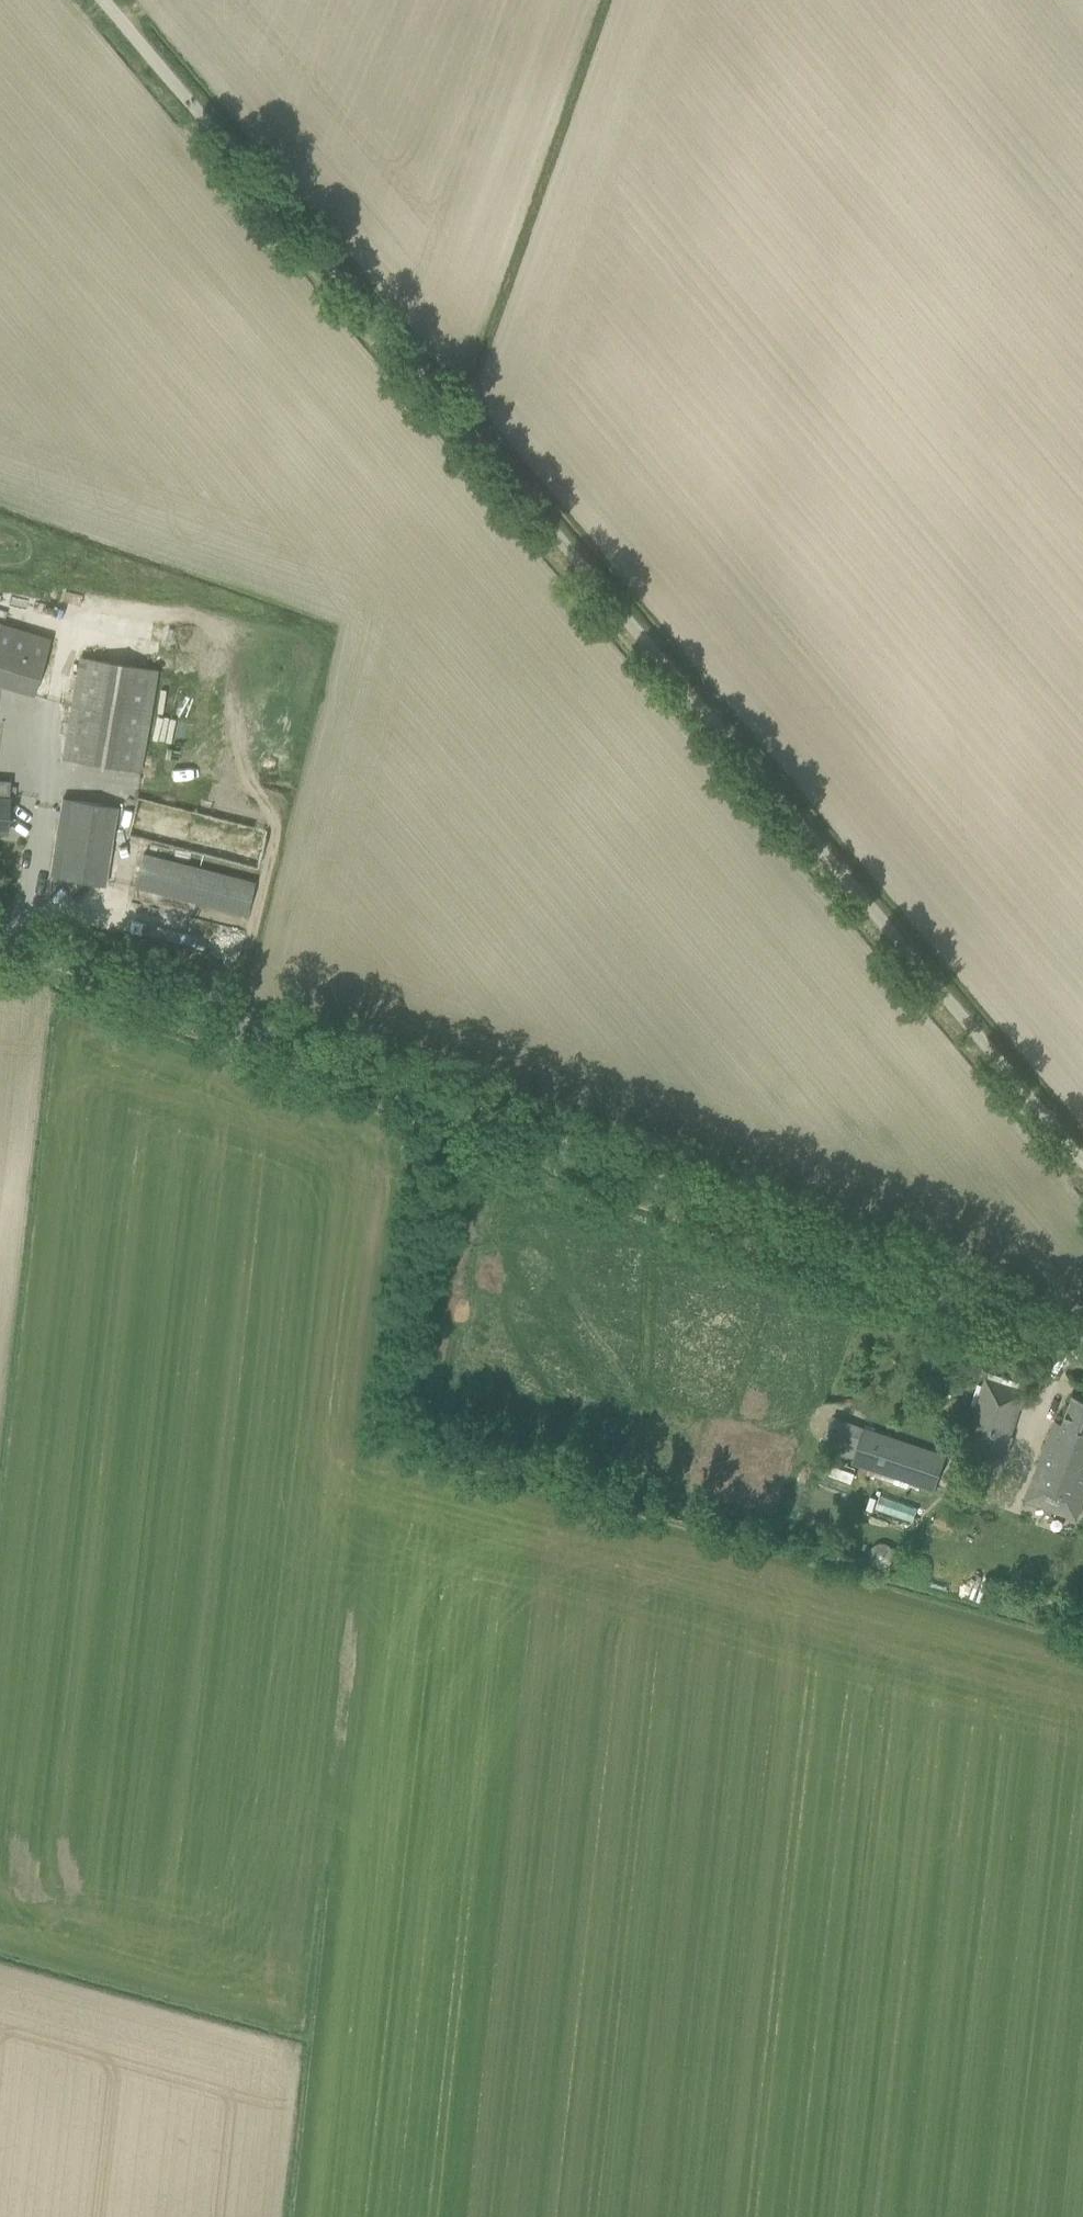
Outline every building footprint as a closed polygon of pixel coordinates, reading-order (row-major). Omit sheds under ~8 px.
[(33,693),(50,638),(0,623),(0,683),(33,693)] [(142,772),(142,770),(159,669),(79,655),(61,758),(142,772)] [(7,833),(11,781),(0,780),(0,832),(7,833)] [(51,876),(106,886),(118,807),(62,797),(51,876)] [(268,829),(256,826),(139,797),(130,834),(259,866),(268,829)] [(246,914),(252,893),(255,881),(144,853),(135,886),(246,914)] [(216,950),(232,954),(238,934),(222,930),(216,950)] [(985,1377),(978,1398),(964,1441),(1006,1455),(1027,1391),(985,1377)] [(1066,1414),(1063,1424),(1053,1421),(1024,1500),(1073,1517),(1082,1491),(1082,1397),(1074,1394),(1066,1414)] [(935,1491),(947,1454),(865,1426),(864,1427),(835,1417),(823,1447),(853,1458),(851,1462),(868,1468),(867,1472),(908,1487),(910,1482),(935,1491)]
